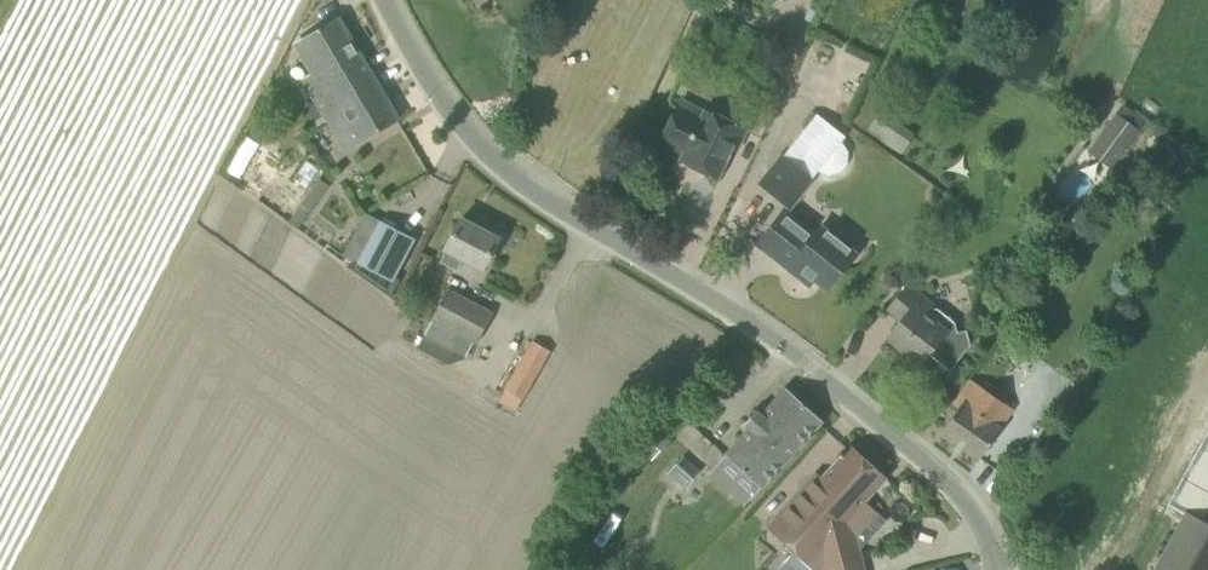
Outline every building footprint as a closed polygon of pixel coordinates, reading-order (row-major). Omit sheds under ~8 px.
[(334,95),(371,74),(338,18),(309,36),(326,64),(301,79),(320,111),(338,101),(334,95)] [(398,119),(381,90),(371,74),(334,95),(338,101),(320,111),(327,123),(332,120),(342,137),(351,132),(357,143),(398,119)] [(679,106),(661,142),(684,153),(681,160),(718,178),(733,148),(738,150),(748,130),(706,110),(699,123),(678,112),(680,107),(679,106)] [(871,130),(901,149),(913,131),(883,111),(871,130)] [(1111,169),(1112,167),(1140,130),(1116,112),(1087,151),(1111,169)] [(846,136),(817,113),(783,155),(813,178),(818,171),(829,175),(841,172),(848,163),(849,151),(842,141),(846,136)] [(251,134),(231,161),(265,186),(285,159),(251,134)] [(815,180),(813,178),(783,155),(760,184),(792,209),(815,180)] [(1124,178),(1145,190),(1153,176),(1132,164),(1124,178)] [(799,266),(827,288),(856,253),(822,225),(816,233),(786,209),(759,244),(794,272),(799,266)] [(416,237),(379,218),(355,263),(392,282),(416,237)] [(482,268),(498,238),(461,218),(445,249),(446,250),(440,261),(458,270),(464,259),(482,268)] [(910,282),(887,310),(901,321),(888,337),(920,363),(928,353),(950,371),(971,345),(969,329),(952,331),(927,311),(935,302),(910,282)] [(493,312),(447,289),(431,319),(477,343),(493,312)] [(532,342),(505,390),(523,400),(551,352),(532,342)] [(960,407),(955,413),(941,433),(979,459),(1002,426),(1000,424),(1011,406),(969,378),(953,402),(960,407)] [(823,420),(786,388),(762,415),(755,409),(754,411),(755,412),(747,421),(746,420),(744,422),(751,428),(726,455),(761,487),(823,420)] [(1185,513),(1185,512),(1207,524),(1207,523),(1207,521),(1207,427),(1167,503),(1185,513)] [(851,548),(873,524),(857,509),(886,478),(854,448),(849,448),(845,452),(843,450),(838,455),(841,457),(822,478),(817,474),(768,527),(816,569),(864,569),(861,558),(850,548),(851,548)] [(681,453),(667,469),(684,484),(698,469),(681,453)] [(1207,523),(1207,524),(1185,512),(1185,513),(1154,569),(1207,569),(1207,524),(1207,523)]
